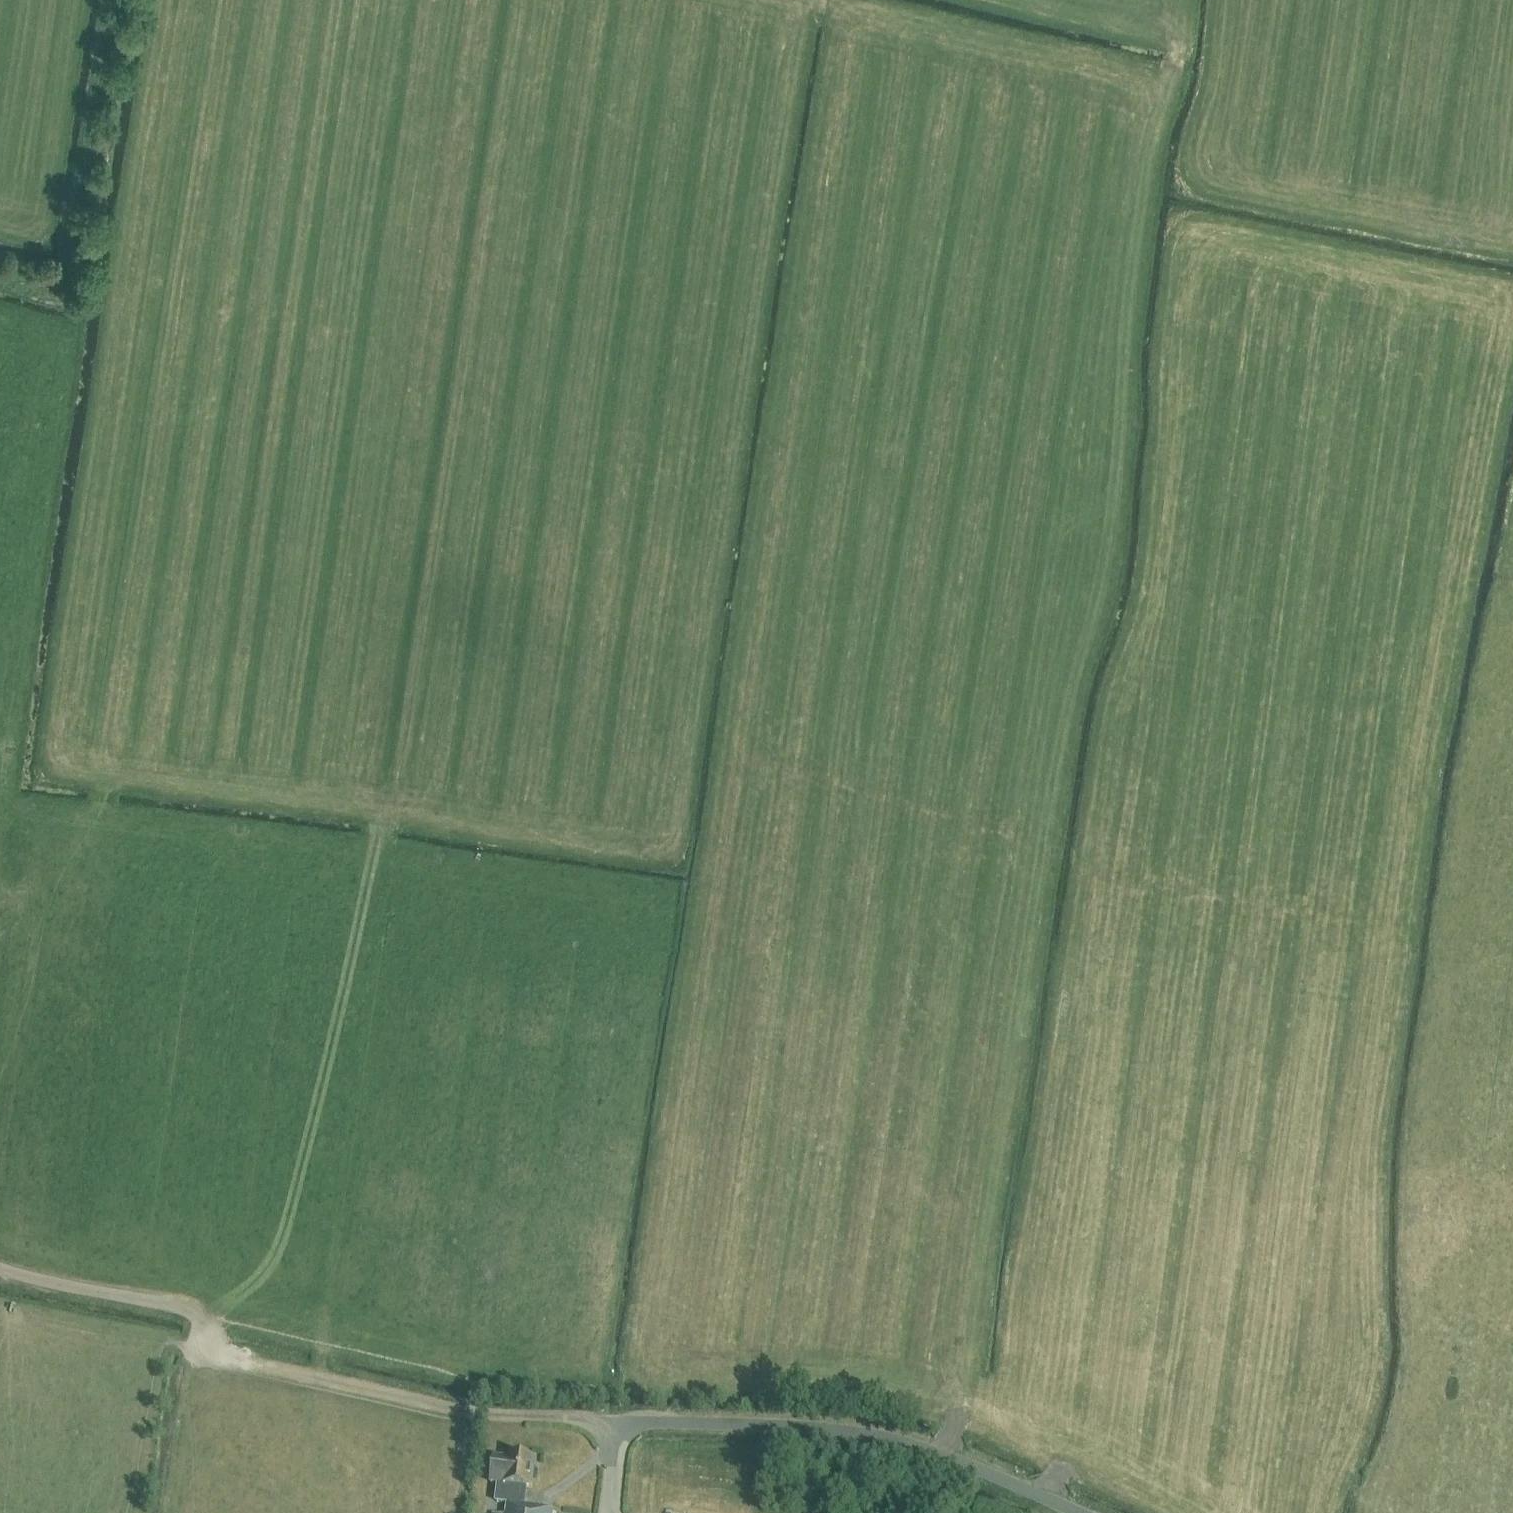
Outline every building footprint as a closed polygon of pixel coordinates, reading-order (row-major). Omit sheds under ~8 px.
[(551,1510),(524,1506),(526,1488),(531,1489),(535,1459),(509,1456),(508,1458),(493,1456),(489,1484),(497,1485),(494,1502),(508,1504),(507,1512),(551,1512),(551,1510)]
